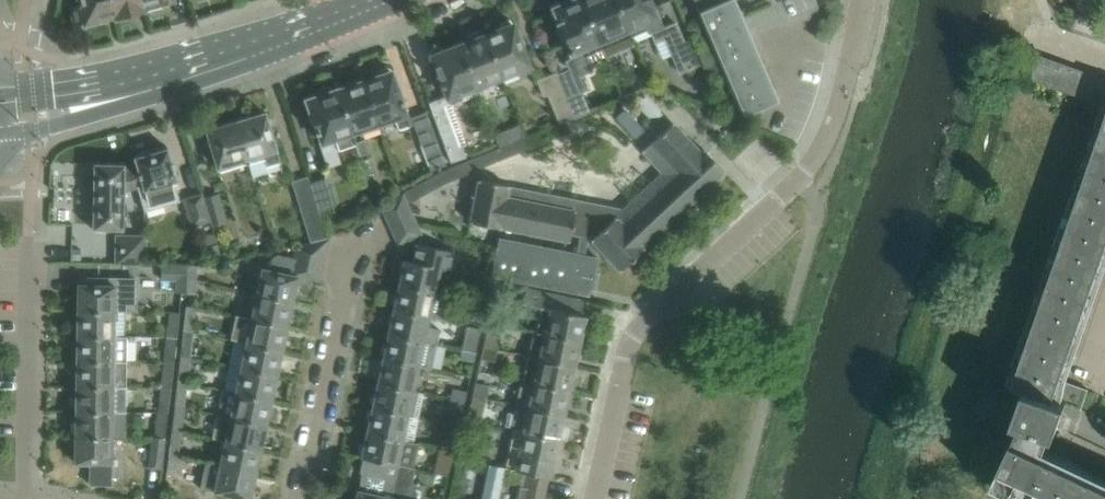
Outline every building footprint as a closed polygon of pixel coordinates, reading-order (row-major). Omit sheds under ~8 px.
[(112,0),(78,0),(78,1),(76,2),(76,4),(69,6),(74,25),(86,22),(87,25),(117,18),(112,0)] [(143,0),(112,0),(117,18),(145,10),(143,0)] [(145,10),(161,7),(159,2),(169,0),(143,0),(145,10)] [(552,7),(556,16),(553,17),(570,58),(564,60),(567,68),(578,94),(582,92),(590,89),(583,73),(592,69),(589,62),(605,55),(602,47),(582,0),(569,0),(566,1),(563,0),(562,0),(555,3),(552,7)] [(615,0),(582,0),(602,47),(630,36),(615,0)] [(652,0),(615,0),(630,36),(648,29),(654,42),(664,38),(679,73),(702,63),(691,37),(684,40),(676,20),(662,26),(652,0)] [(697,8),(743,114),(777,100),(767,78),(734,0),(694,0),(697,8)] [(530,67),(518,32),(515,33),(512,24),(508,19),(499,23),(501,28),(485,34),(502,78),(530,67)] [(502,78),(485,34),(485,33),(479,30),(470,34),(467,39),(468,41),(460,44),(477,90),(488,85),(487,83),(502,78)] [(643,62),(634,42),(623,47),(631,67),(643,62)] [(432,49),(431,55),(435,63),(433,64),(446,99),(448,98),(450,102),(462,97),(463,99),(478,93),(477,90),(460,44),(442,51),(440,46),(432,49)] [(1043,83),(1053,59),(1039,54),(1030,78),(1043,83)] [(1056,88),(1066,63),(1053,59),(1043,83),(1056,88)] [(1069,93),(1079,68),(1066,63),(1056,88),(1069,93)] [(378,76),(365,81),(379,124),(380,123),(394,119),(398,129),(414,123),(411,117),(407,118),(401,100),(403,99),(396,79),(394,80),(389,69),(389,68),(388,68),(388,67),(387,67),(386,67),(386,66),(385,66),(384,66),(383,66),(382,66),(382,67),(381,67),(380,67),(380,68),(379,68),(379,69),(378,69),(378,70),(378,71),(378,72),(377,72),(377,73),(377,74),(378,76)] [(567,68),(556,73),(574,116),(574,117),(590,111),(589,110),(582,92),(578,94),(567,68)] [(1082,97),(1092,73),(1079,68),(1069,93),(1082,97)] [(574,116),(556,73),(556,71),(536,79),(543,95),(547,94),(559,122),(565,119),(565,120),(574,116)] [(1104,78),(1095,102),(1103,105),(1104,106),(1104,78)] [(379,124),(365,80),(358,83),(356,80),(348,82),(348,86),(337,90),(352,133),(353,133),(361,130),(362,132),(381,126),(380,123),(379,124)] [(352,133),(337,90),(337,89),(331,90),(331,89),(330,88),(329,87),(328,87),(326,86),(324,86),(323,86),(322,87),(320,88),(320,89),(319,90),(319,91),(318,92),(318,94),(319,94),(306,99),(309,108),(307,109),(327,166),(341,161),(337,149),(356,143),(355,141),(356,141),(353,133),(352,133)] [(1012,386),(1024,390),(1012,422),(1020,425),(1050,438),(1051,435),(1055,437),(1065,403),(1081,409),(1081,408),(1082,406),(1089,389),(1067,380),(1067,379),(1104,270),(1104,106),(1103,105),(1067,209),(1040,297),(1012,386)] [(466,154),(450,109),(434,115),(450,160),(466,154)] [(265,111),(235,120),(248,162),(252,176),(282,167),(280,161),(265,111)] [(426,111),(411,117),(414,123),(430,169),(446,163),(429,117),(426,111)] [(248,162),(235,120),(206,129),(219,170),(248,162)] [(642,245),(723,170),(703,148),(699,151),(672,122),(642,150),(662,173),(623,209),(508,188),(508,187),(478,181),(470,223),(501,229),(501,228),(570,241),(571,233),(580,235),(577,254),(498,237),(490,275),(585,294),(585,293),(586,288),(594,289),(598,271),(594,270),(597,257),(583,255),(587,236),(593,237),(590,240),(618,270),(644,247),(642,245)] [(369,151),(365,138),(356,141),(355,141),(356,143),(359,155),(369,151)] [(478,168),(524,149),(520,138),(474,157),(478,168)] [(177,180),(167,147),(152,151),(151,151),(147,149),(139,152),(138,155),(136,155),(136,156),(134,157),(136,166),(132,167),(137,186),(144,210),(179,200),(173,181),(177,180)] [(123,190),(137,186),(132,167),(124,169),(124,163),(93,162),(92,228),(122,229),(123,190)] [(319,209),(309,181),(308,175),(292,180),(310,240),(311,242),(327,237),(319,209)] [(334,204),(326,176),(309,181),(319,209),(334,204)] [(227,220),(218,191),(203,196),(211,219),(212,224),(227,220)] [(211,219),(203,196),(202,192),(183,198),(192,225),(211,219)] [(386,219),(409,208),(407,203),(402,193),(379,207),(386,219)] [(415,220),(409,208),(386,219),(391,232),(415,220)] [(421,233),(415,220),(391,232),(397,244),(421,233)] [(144,234),(115,234),(115,263),(144,263),(144,234)] [(324,257),(328,238),(327,237),(311,242),(310,240),(295,245),(293,251),(324,257)] [(434,294),(441,266),(448,268),(452,250),(417,243),(413,260),(405,259),(404,262),(401,263),(399,271),(402,273),(399,286),(434,294)] [(322,269),(324,257),(293,251),(292,256),(291,263),(322,269)] [(293,301),(298,276),(319,281),(322,269),(291,263),(292,256),(277,253),(272,256),(270,268),(261,266),(256,293),(293,301)] [(185,278),(186,263),(162,262),(162,278),(176,279),(176,292),(184,292),(185,278)] [(196,279),(197,264),(186,263),(185,278),(193,279),(196,279)] [(115,310),(136,310),(137,278),(96,276),(96,284),(78,283),(78,309),(115,310)] [(196,292),(196,279),(193,279),(185,278),(184,292),(196,292)] [(447,296),(434,294),(399,286),(397,296),(394,297),(392,304),(394,305),(394,309),(429,317),(442,320),(447,296)] [(578,339),(583,315),(579,314),(582,300),(526,288),(523,302),(541,306),(536,330),(578,339)] [(287,326),(293,301),(256,293),(251,318),(287,326)] [(194,320),(196,305),(186,304),(184,318),(194,320)] [(115,334),(115,310),(78,309),(77,334),(115,335),(115,334)] [(437,343),(440,327),(427,325),(429,317),(394,309),(393,311),(391,311),(389,319),(391,321),(388,335),(424,343),(424,341),(437,343)] [(179,325),(180,311),(170,310),(168,324),(179,325)] [(282,351),(287,326),(251,318),(246,342),(282,351)] [(475,354),(481,327),(467,324),(461,351),(475,354)] [(183,329),(182,343),(192,345),(194,331),(183,329)] [(572,364),(578,339),(536,330),(533,329),(528,354),(572,364)] [(497,348),(500,335),(486,332),(483,345),(497,348)] [(126,360),(127,335),(115,334),(115,335),(77,334),(77,359),(126,360)] [(431,370),(437,343),(424,341),(424,343),(388,335),(386,344),(383,345),(381,353),(384,355),(383,359),(419,367),(431,370)] [(175,351),(177,337),(167,336),(165,350),(175,351)] [(246,342),(240,367),(277,375),(282,351),(246,342)] [(494,361),(497,348),(483,345),(481,358),(494,361)] [(474,361),(475,354),(461,351),(460,358),(474,361)] [(528,354),(522,379),(567,389),(568,386),(573,387),(576,374),(571,373),(572,364),(528,354)] [(180,355),(179,369),(189,370),(191,356),(180,355)] [(126,385),(126,360),(77,359),(76,385),(126,385)] [(414,390),(419,367),(383,359),(382,360),(379,360),(377,369),(380,371),(377,383),(413,391),(414,390)] [(172,377),(174,363),(164,361),(162,375),(172,377)] [(230,365),(225,389),(235,392),(271,400),(277,375),(240,367),(230,365)] [(562,413),(567,389),(522,379),(520,378),(515,403),(528,405),(562,413)] [(177,380),(176,394),(186,396),(188,381),(177,380)] [(487,396),(490,384),(476,381),(473,393),(487,396)] [(423,392),(414,390),(413,391),(377,383),(375,393),(372,394),(370,402),(373,403),(372,408),(408,416),(408,415),(417,417),(423,392)] [(76,385),(76,409),(126,410),(126,385),(76,385)] [(464,402),(467,389),(452,386),(450,399),(464,402)] [(170,400),(171,387),(161,387),(159,399),(170,400)] [(271,400),(235,392),(223,389),(218,412),(266,424),(271,400)] [(484,406),(487,396),(473,393),(471,403),(484,406)] [(463,409),(464,402),(450,399),(448,406),(463,409)] [(556,438),(562,413),(528,405),(515,403),(510,428),(513,429),(522,431),(556,438)] [(175,404),(172,429),(182,430),(185,405),(175,404)] [(369,420),(367,433),(411,443),(417,417),(408,415),(408,416),(372,408),(372,409),(369,409),(367,418),(369,420)] [(126,410),(76,409),(75,435),(112,436),(125,436),(126,410)] [(168,411),(157,410),(156,424),(167,425),(168,411)] [(266,424),(218,412),(212,437),(225,441),(261,449),(266,424)] [(1046,449),(1050,438),(1020,425),(990,486),(1018,498),(1104,498),(1104,477),(1046,449)] [(172,429),(170,443),(180,444),(182,430),(172,429)] [(548,475),(556,438),(522,431),(513,429),(505,466),(506,466),(522,470),(548,475)] [(361,443),(359,451),(362,453),(361,457),(364,458),(398,465),(398,463),(413,466),(417,444),(411,443),(367,433),(365,442),(361,443)] [(112,462),(112,436),(75,435),(75,461),(81,461),(81,464),(91,464),(90,483),(111,484),(112,462)] [(162,468),(166,437),(151,435),(148,466),(162,468)] [(454,452),(457,439),(442,436),(439,449),(454,452)] [(255,474),(261,449),(225,441),(220,465),(255,474)] [(452,460),(454,452),(439,449),(438,457),(452,460)] [(177,470),(179,455),(169,455),(167,469),(177,470)] [(355,498),(391,498),(398,465),(364,458),(361,471),(364,471),(360,490),(357,489),(355,498)] [(408,498),(415,467),(413,466),(398,463),(398,465),(391,498),(410,498),(408,498)] [(498,495),(500,496),(506,466),(505,466),(492,463),(484,498),(497,498),(498,495)] [(250,498),(255,474),(220,465),(214,491),(250,498)] [(548,475),(522,470),(519,486),(520,486),(517,498),(543,498),(548,475)]
